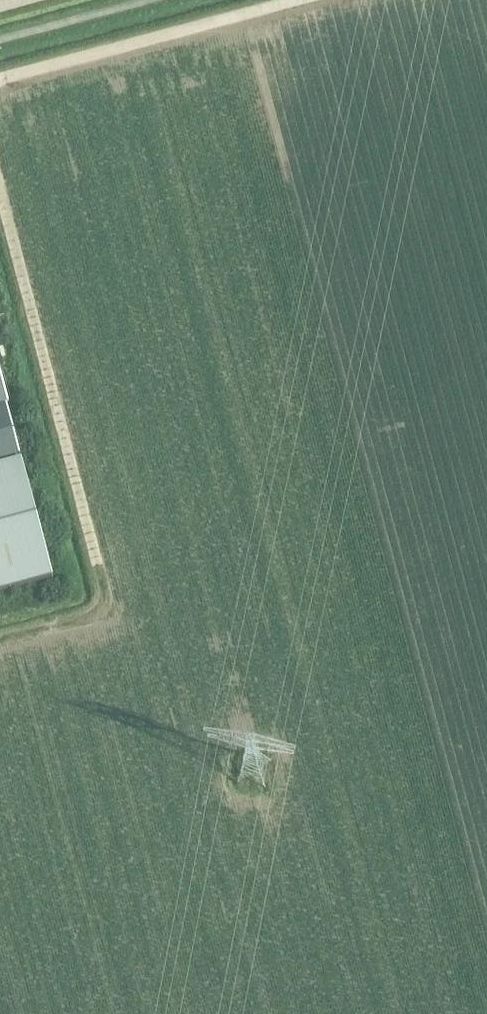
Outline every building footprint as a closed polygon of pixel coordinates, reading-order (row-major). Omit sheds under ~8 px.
[(0,406),(0,467),(22,461),(6,404),(0,406)] [(53,578),(22,461),(0,467),(0,592),(53,578)]
